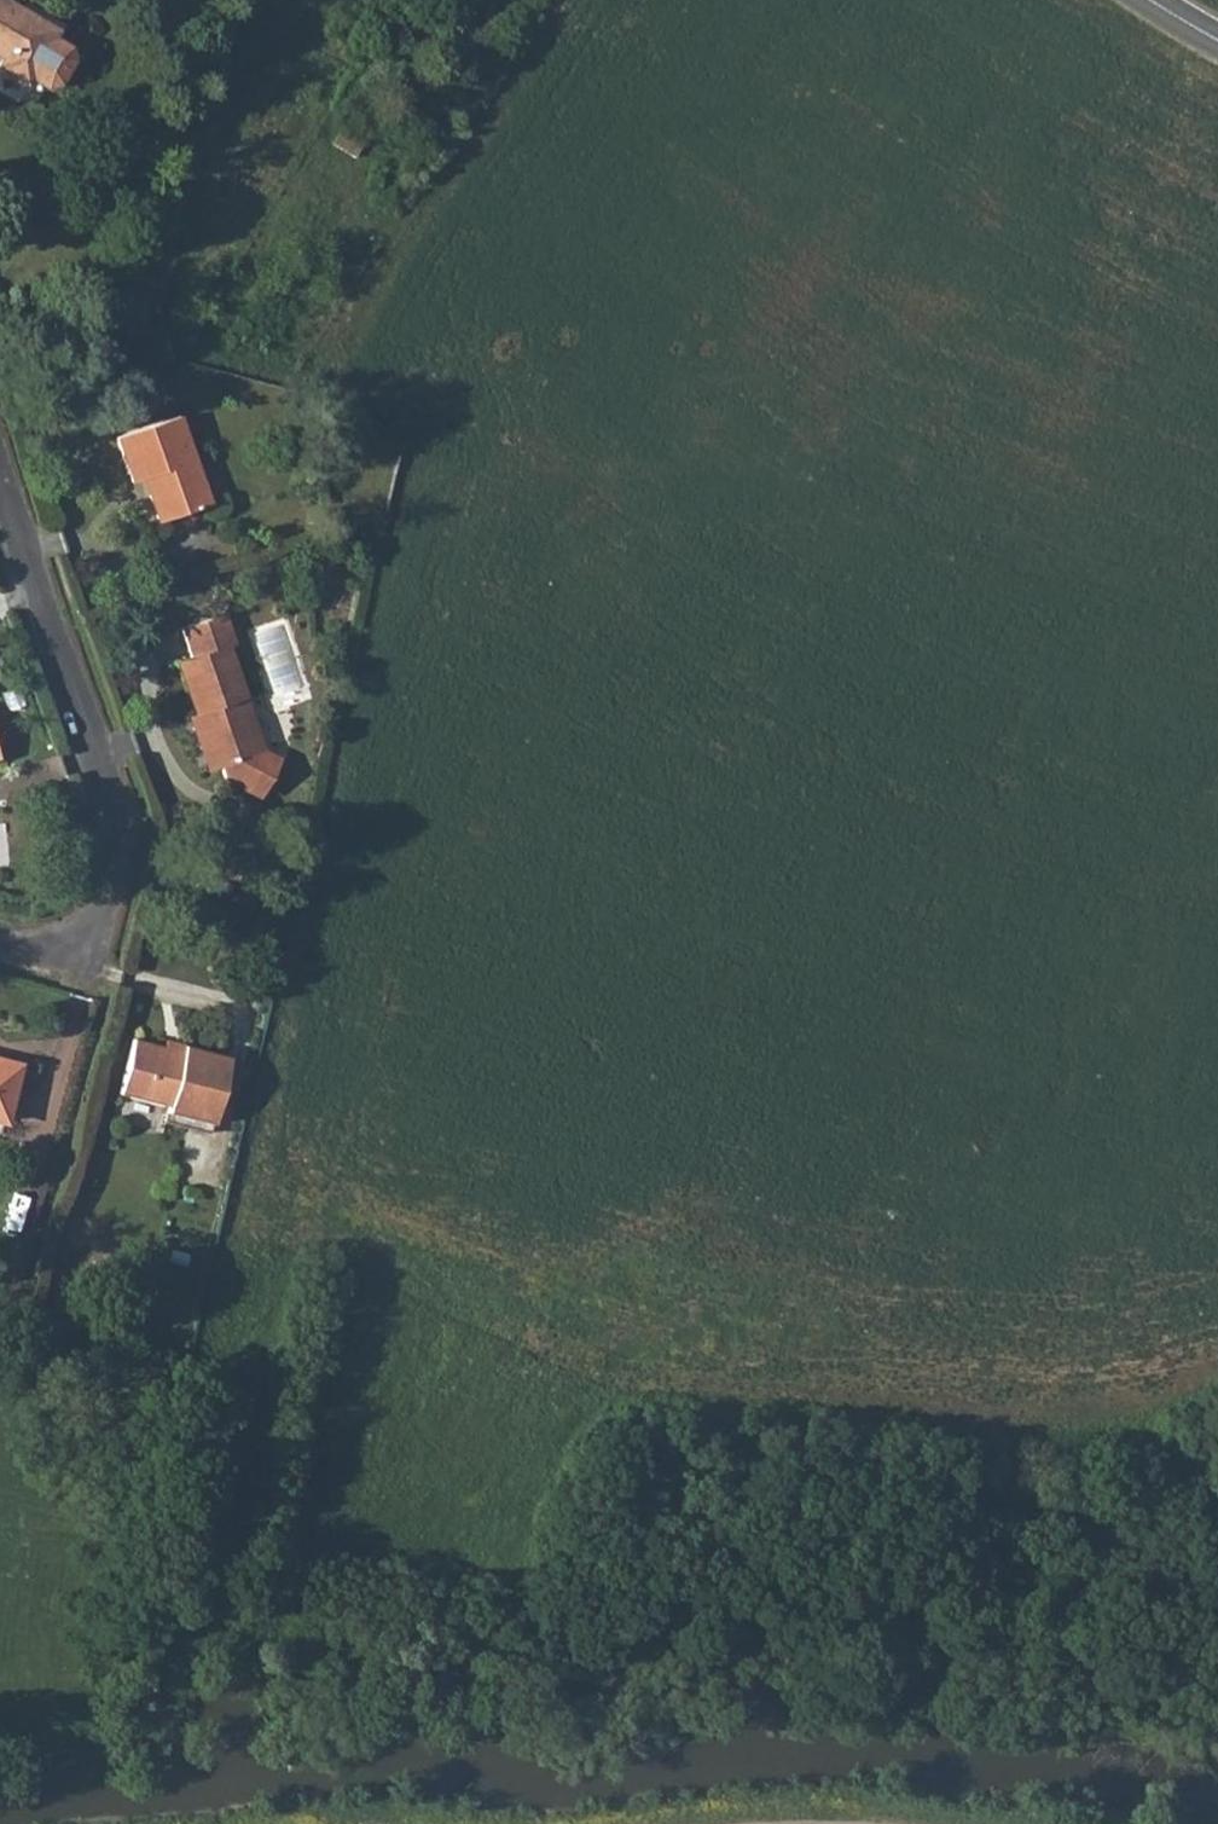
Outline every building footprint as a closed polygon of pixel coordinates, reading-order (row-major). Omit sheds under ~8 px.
[(30,91),(54,104),(57,102),(67,89),(74,75),(73,65),(53,51),(55,46),(0,11),(0,83),(24,98),(30,91)] [(159,490),(169,517),(219,499),(185,413),(126,433),(143,476),(159,471),(165,487),(159,490)] [(236,625),(196,640),(207,670),(193,675),(214,736),(210,738),(225,779),(238,774),(242,787),(275,802),(293,764),(280,759),(243,658),(245,647),(236,625)] [(15,760),(0,716),(0,766),(15,760)] [(182,1065),(138,1055),(123,1107),(167,1120),(166,1126),(212,1137),(229,1073),(184,1060),(182,1065)] [(0,1061),(0,1121),(3,1122),(19,1067),(0,1061)]
